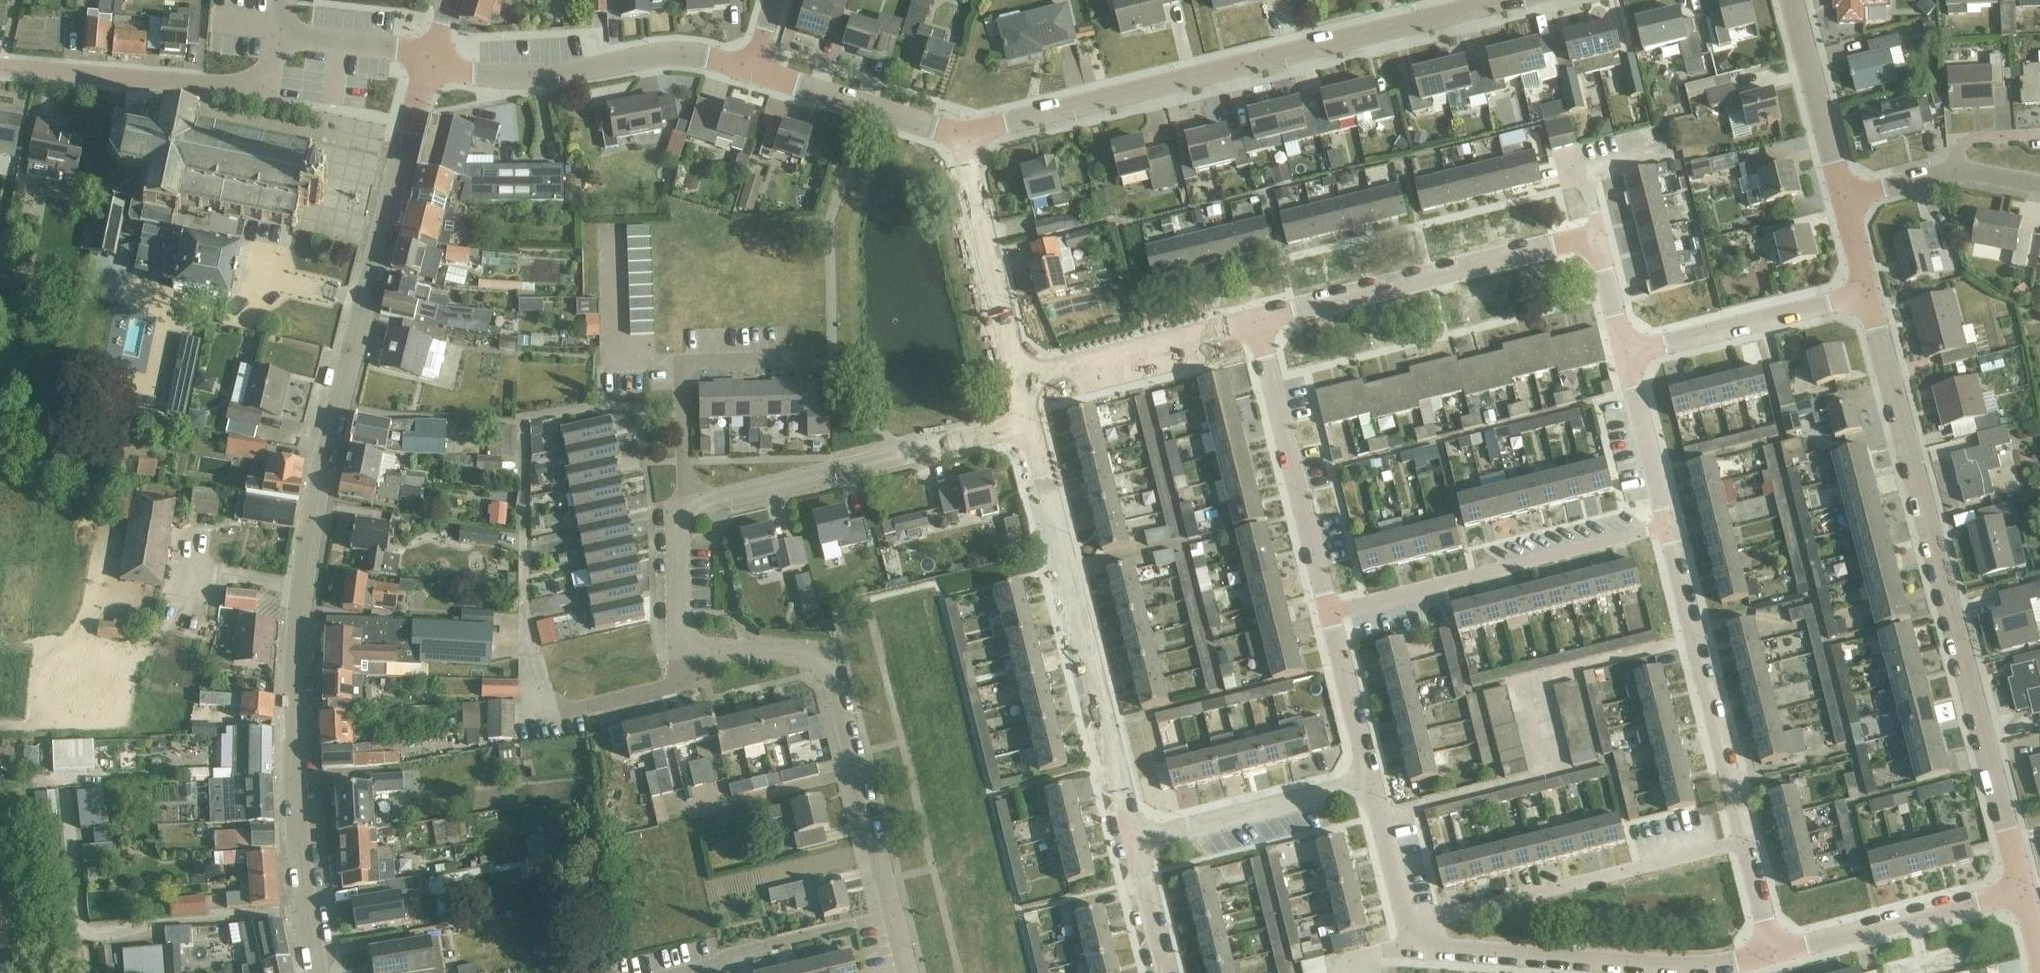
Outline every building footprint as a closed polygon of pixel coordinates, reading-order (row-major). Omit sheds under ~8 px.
[(2,28),(9,0),(0,0),(0,27),(2,28)] [(99,14),(86,12),(85,23),(83,53),(109,55),(113,0),(100,0),(99,14)] [(461,19),(477,24),(487,27),(491,13),(499,16),(502,8),(494,5),(495,0),(467,0),(461,19)] [(605,0),(589,0),(590,16),(606,15),(605,0)] [(639,11),(667,8),(666,0),(619,0),(620,18),(639,16),(639,11)] [(727,0),(686,0),(687,13),(705,11),(705,8),(712,7),(712,8),(728,7),(727,0)] [(807,2),(797,32),(824,41),(829,25),(839,28),(845,10),(847,4),(848,0),(825,0),(822,7),(807,2)] [(845,10),(856,13),(860,1),(856,0),(848,0),(847,4),(845,10)] [(902,36),(916,40),(929,44),(920,71),(946,79),(954,51),(943,47),(947,35),(939,32),(925,28),(933,0),(913,0),(902,36)] [(1115,0),(1123,33),(1167,22),(1162,6),(1182,1),(1181,0),(1117,0),(1115,0)] [(1216,10),(1258,0),(1214,0),(1216,10)] [(1750,0),(1721,0),(1719,0),(1722,12),(1711,14),(1718,46),(1731,43),(1729,32),(1756,25),(1750,0)] [(1889,0),(1838,0),(1839,24),(1864,23),(1864,8),(1889,7),(1889,0)] [(1928,17),(1938,7),(1931,0),(1922,10),(1928,17)] [(1965,4),(1995,3),(1995,0),(1947,0),(1948,1),(1948,14),(1966,13),(1965,4)] [(115,2),(114,14),(121,15),(122,2),(115,2)] [(2017,37),(2015,2),(2000,3),(2001,38),(2017,37)] [(163,21),(161,56),(186,57),(188,38),(199,39),(202,7),(189,6),(189,10),(179,9),(178,22),(163,21)] [(1076,42),(1067,8),(1022,19),(1021,14),(1000,19),(1011,62),(1032,57),(1031,53),(1076,42)] [(1684,63),(1704,58),(1695,20),(1682,23),(1679,10),(1637,21),(1644,51),(1679,43),(1684,63)] [(1933,18),(1922,21),(1925,34),(1936,31),(1933,18)] [(843,47),(860,52),(859,53),(872,57),(873,53),(891,58),(901,26),(881,19),(877,30),(851,22),(843,47)] [(1613,21),(1589,27),(1598,67),(1599,71),(1614,68),(1615,68),(1615,67),(1612,54),(1620,53),(1621,52),(1613,21)] [(116,26),(114,56),(146,58),(149,28),(116,26)] [(1093,27),(1076,31),(1078,39),(1095,35),(1093,27)] [(1589,27),(1564,33),(1568,48),(1572,64),(1573,64),(1581,62),(1584,75),(1585,75),(1599,71),(1598,67),(1589,27)] [(1951,29),(1941,30),(1941,39),(1951,39),(1951,29)] [(1856,92),(1897,81),(1889,51),(1901,48),(1898,35),(1868,43),(1871,55),(1848,60),(1856,92)] [(1538,41),(1513,47),(1520,77),(1524,91),(1539,87),(1538,83),(1560,78),(1554,53),(1542,56),(1538,41)] [(1492,69),(1480,72),(1486,95),(1507,90),(1504,81),(1520,77),(1513,47),(1488,53),(1492,69)] [(2013,64),(2013,77),(2023,77),(2024,105),(2039,104),(2039,53),(2038,53),(2039,65),(2022,66),(2022,63),(2013,64)] [(1634,55),(1621,58),(1623,65),(1631,97),(1644,94),(1634,55)] [(2011,71),(2002,71),(2002,55),(1990,56),(1990,68),(1952,70),(1954,110),(1992,108),(1991,87),(2003,86),(2003,81),(2012,81),(2011,71)] [(1465,59),(1440,65),(1447,95),(1450,107),(1466,104),(1466,100),(1486,95),(1480,72),(1468,75),(1465,59)] [(1730,66),(1724,59),(1718,64),(1724,71),(1730,66)] [(1419,87),(1407,90),(1413,113),(1433,108),(1431,99),(1447,95),(1440,65),(1415,71),(1419,87)] [(1575,70),(1562,73),(1568,97),(1566,98),(1567,102),(1569,112),(1584,109),(1576,77),(1575,70)] [(1730,74),(1685,85),(1688,98),(1708,93),(1712,108),(1725,105),(1728,116),(1734,138),(1751,134),(1749,128),(1780,120),(1773,91),(1737,101),(1733,86),(1730,74)] [(1373,82),(1348,88),(1355,118),(1357,127),(1362,130),(1371,128),(1374,123),(1394,118),(1389,94),(1377,97),(1373,82)] [(1940,84),(1930,87),(1935,106),(1942,104),(1940,84)] [(1355,118),(1348,88),(1323,94),(1326,110),(1315,113),(1321,136),(1342,131),(1340,122),(1355,118)] [(131,222),(145,225),(172,231),(172,229),(175,214),(178,215),(179,212),(181,213),(181,210),(179,210),(180,206),(196,209),(197,205),(200,205),(200,208),(202,209),(203,206),(220,210),(220,212),(222,213),(223,210),(225,211),(224,215),(238,218),(239,213),(241,214),(241,217),(243,217),(244,215),(261,218),(261,221),(264,221),(264,219),(282,222),(282,225),(284,226),(285,223),(292,225),(292,227),(295,228),(295,225),(298,226),(299,224),(296,223),(299,207),(308,208),(309,200),(316,201),(316,205),(319,206),(320,202),(323,203),(323,199),(320,199),(323,184),(327,184),(327,181),(324,180),(325,177),(322,176),(321,180),(314,178),(315,170),(307,168),(310,152),(312,152),(313,149),(311,149),(312,146),(309,146),(309,148),(301,147),(301,144),(298,144),(298,146),(280,143),(281,140),(278,139),(278,142),(259,138),(260,136),(257,135),(256,138),(254,137),(255,133),(241,130),(240,134),(238,134),(238,131),(236,131),(236,133),(217,130),(218,127),(215,126),(214,129),(212,128),(213,124),(196,121),(197,116),(200,117),(200,115),(197,114),(198,112),(196,112),(196,114),(188,112),(190,99),(126,94),(126,113),(117,111),(114,126),(126,129),(126,131),(115,138),(113,137),(111,139),(113,141),(111,154),(107,154),(109,157),(112,157),(119,168),(118,171),(119,173),(115,196),(131,199),(127,217),(131,222)] [(1926,96),(1862,112),(1870,144),(1901,136),(1900,132),(1922,126),(1921,123),(1932,120),(1926,96)] [(660,123),(656,99),(655,97),(608,106),(609,113),(595,116),(598,132),(602,132),(605,150),(618,148),(617,139),(662,130),(660,123)] [(1321,136),(1315,113),(1304,115),(1300,100),(1275,106),(1282,136),(1284,145),(1321,136)] [(1561,103),(1558,109),(1559,115),(1569,112),(1567,102),(1561,103)] [(743,154),(746,141),(745,141),(754,114),(727,105),(726,109),(712,105),(710,110),(696,106),(690,125),(687,136),(686,137),(715,146),(719,134),(734,139),(731,150),(743,154)] [(1282,136),(1275,106),(1249,112),(1253,128),(1241,131),(1244,141),(1247,154),(1268,149),(1266,140),(1282,136)] [(15,156),(23,117),(0,113),(0,153),(15,156)] [(432,118),(419,168),(454,178),(448,202),(451,202),(451,204),(461,206),(461,204),(477,204),(563,204),(563,196),(563,189),(563,178),(563,168),(493,168),(492,157),(468,157),(473,138),(495,144),(500,126),(476,120),(474,128),(441,120),(432,118)] [(1546,125),(1552,151),(1576,145),(1569,119),(1546,125)] [(1601,122),(1597,129),(1600,138),(1613,134),(1610,120),(1601,122)] [(37,121),(29,162),(26,173),(56,180),(58,172),(78,176),(85,139),(50,132),(52,124),(37,121)] [(679,122),(675,133),(687,136),(690,125),(679,122)] [(803,161),(812,131),(783,122),(780,134),(768,131),(759,157),(772,161),(775,152),(803,161)] [(1227,127),(1207,131),(1215,166),(1236,161),(1238,168),(1250,165),(1247,154),(1244,141),(1231,144),(1227,127)] [(1215,166),(1207,131),(1187,136),(1191,154),(1180,157),(1186,181),(1198,178),(1196,171),(1215,166)] [(1514,133),(1501,136),(1504,147),(1517,144),(1514,133)] [(1416,143),(1426,145),(1428,138),(1417,136),(1416,143)] [(1401,138),(1397,146),(1405,152),(1410,144),(1401,138)] [(1144,139),(1114,146),(1122,179),(1151,172),(1152,179),(1155,191),(1177,186),(1174,174),(1167,147),(1147,152),(1144,139)] [(1460,158),(1473,155),(1471,146),(1458,149),(1460,158)] [(1345,169),(1340,152),(1329,155),(1334,172),(1345,169)] [(1534,152),(1504,159),(1512,190),(1542,183),(1534,152)] [(739,155),(735,170),(745,173),(747,166),(750,158),(739,155)] [(1504,159),(1475,167),(1482,197),(1512,190),(1504,159)] [(1709,159),(1692,163),(1697,181),(1713,177),(1709,159)] [(1743,196),(1747,195),(1750,208),(1801,194),(1793,166),(1772,172),(1768,159),(1739,167),(1743,180),(1739,181),(1743,196)] [(1062,193),(1054,161),(1039,165),(1040,166),(1024,171),(1032,202),(1053,197),(1056,208),(1069,205),(1066,192),(1062,193)] [(1682,171),(1680,162),(1669,164),(1672,174),(1682,171)] [(1626,195),(1625,195),(1628,207),(1629,207),(1632,206),(1632,205),(1662,197),(1657,178),(1668,176),(1666,165),(1655,167),(1654,167),(1641,171),(1640,170),(1638,171),(1624,175),(1629,195),(1626,195)] [(1288,167),(1272,171),(1275,188),(1292,183),(1288,167)] [(1475,167),(1446,174),(1453,205),(1482,197),(1475,167)] [(419,168),(400,243),(418,247),(420,240),(447,247),(448,238),(449,238),(450,238),(451,238),(452,238),(453,237),(454,237),(455,236),(456,235),(456,234),(457,234),(457,233),(458,232),(458,231),(458,230),(458,229),(458,228),(458,227),(458,226),(458,225),(457,224),(456,223),(456,222),(455,222),(455,221),(454,221),(453,220),(452,220),(451,220),(450,220),(451,210),(446,209),(448,202),(454,178),(419,168)] [(1340,177),(1342,185),(1354,182),(1352,174),(1340,177)] [(1453,205),(1446,174),(1415,181),(1423,212),(1453,205)] [(574,178),(563,178),(563,189),(573,189),(574,189),(574,178)] [(1370,193),(1377,223),(1408,216),(1400,185),(1370,193)] [(1288,190),(1276,193),(1277,200),(1290,197),(1288,190)] [(1682,190),(1669,191),(1670,204),(1683,203),(1682,190)] [(745,191),(739,207),(753,212),(758,195),(745,191)] [(1370,193),(1341,200),(1348,231),(1377,223),(1370,193)] [(1662,197),(1632,205),(1632,206),(1639,234),(1670,227),(1662,197)] [(90,223),(85,250),(90,251),(116,257),(126,205),(100,200),(96,224),(90,223)] [(1348,231),(1341,200),(1311,207),(1319,238),(1348,231)] [(1208,210),(1210,217),(1223,214),(1221,207),(1208,210)] [(1319,238),(1311,207),(1281,215),(1289,246),(1319,238)] [(1111,208),(1098,211),(1101,221),(1113,218),(1111,208)] [(1694,220),(1692,211),(1681,214),(1683,222),(1694,220)] [(1200,212),(1192,214),(1195,226),(1203,224),(1200,212)] [(1978,212),(1973,244),(2014,252),(2011,265),(2025,268),(2031,233),(2019,231),(2021,219),(1978,212)] [(1072,217),(1062,220),(1062,219),(1037,225),(1040,237),(1074,228),(1072,217)] [(1265,219),(1235,226),(1243,257),(1273,249),(1265,219)] [(1174,231),(1171,220),(1163,222),(1166,233),(1174,231)] [(1785,266),(1817,258),(1810,231),(1798,234),(1794,222),(1764,230),(1767,243),(1778,240),(1785,266)] [(1894,239),(1906,283),(1934,276),(1928,254),(1940,251),(1933,222),(1920,226),(1922,231),(1894,239)] [(138,261),(136,272),(149,274),(164,277),(169,279),(175,280),(174,284),(173,288),(173,289),(174,289),(176,290),(176,289),(205,295),(227,299),(227,300),(228,300),(229,300),(240,247),(185,236),(185,233),(186,232),(172,229),(172,231),(145,225),(141,241),(142,241),(138,261)] [(1243,257),(1235,226),(1206,233),(1213,264),(1243,257)] [(651,239),(651,227),(627,227),(627,240),(651,239)] [(1677,256),(1670,227),(1639,234),(1646,264),(1677,256)] [(1092,244),(1090,233),(1059,241),(1032,247),(1037,267),(1031,269),(1038,298),(1095,285),(1092,273),(1076,277),(1069,249),(1092,244)] [(1213,264),(1206,233),(1176,240),(1184,271),(1213,264)] [(1954,234),(1942,237),(1946,251),(1958,248),(1954,234)] [(652,251),(651,239),(627,240),(628,252),(652,251)] [(418,247),(400,243),(399,242),(392,268),(430,279),(432,269),(437,270),(441,256),(444,257),(447,247),(420,240),(418,247)] [(1184,271),(1176,240),(1146,248),(1154,279),(1184,271)] [(1690,243),(1692,252),(1701,250),(1698,241),(1690,243)] [(467,265),(469,251),(449,249),(447,262),(467,265)] [(520,250),(520,262),(530,262),(531,251),(520,250)] [(652,263),(652,251),(628,252),(628,264),(652,263)] [(1677,256),(1647,264),(1654,294),(1685,286),(1680,268),(1692,265),(1689,253),(1677,256)] [(652,275),(652,263),(628,264),(628,276),(652,275)] [(439,267),(437,282),(457,285),(460,270),(439,267)] [(1705,267),(1695,270),(1698,281),(1708,279),(1705,268),(1705,267)] [(1,273),(0,277),(0,287),(29,293),(30,278),(1,273)] [(390,274),(385,295),(437,307),(446,309),(448,299),(430,297),(431,291),(417,288),(419,283),(390,274)] [(653,287),(652,275),(628,276),(629,288),(653,287)] [(475,287),(519,290),(519,291),(532,292),(532,284),(475,280),(475,287)] [(653,299),(653,287),(629,288),(629,300),(653,299)] [(2033,296),(2026,287),(2016,295),(2023,304),(2033,296)] [(1966,348),(1952,294),(1912,305),(1915,318),(1919,317),(1929,358),(1941,355),(1944,367),(1979,358),(1975,345),(1966,348)] [(385,295),(380,314),(405,321),(413,323),(428,327),(446,330),(447,321),(471,324),(472,323),(489,325),(490,314),(475,312),(446,309),(437,307),(385,295)] [(654,311),(653,299),(629,300),(630,312),(654,311)] [(542,300),(518,300),(518,312),(542,313),(542,300)] [(654,323),(654,311),(630,312),(630,324),(654,323)] [(596,316),(585,316),(585,337),(599,337),(598,316),(596,316)] [(390,327),(380,368),(434,381),(440,378),(443,364),(446,360),(445,357),(448,346),(443,344),(446,330),(428,327),(413,323),(405,321),(402,330),(390,327)] [(654,335),(654,323),(630,324),(630,336),(654,335)] [(1598,329),(1575,335),(1584,369),(1607,363),(1598,329)] [(1550,334),(1526,340),(1534,374),(1558,369),(1558,368),(1551,341),(1552,341),(1550,334)] [(1575,335),(1552,341),(1551,341),(1558,368),(1558,369),(1559,375),(1584,369),(1575,335)] [(176,368),(166,413),(186,417),(195,372),(202,340),(182,336),(176,368)] [(518,336),(517,346),(529,347),(530,338),(518,336)] [(499,338),(498,351),(514,353),(515,340),(499,338)] [(1534,374),(1526,340),(1502,346),(1504,353),(1511,380),(1512,380),(1534,374)] [(1847,377),(1840,348),(1809,357),(1817,386),(1847,377)] [(1504,353),(1481,358),(1490,392),(1513,386),(1512,380),(1511,380),(1504,353)] [(1798,382),(1808,380),(1803,357),(1794,359),(1798,382)] [(1997,368),(1995,357),(1974,360),(1975,370),(1997,368)] [(1457,358),(1433,364),(1442,397),(1464,392),(1465,392),(1458,364),(1457,358)] [(1490,392),(1481,358),(1458,364),(1465,392),(1464,392),(1465,398),(1490,392)] [(1784,363),(1770,367),(1781,409),(1795,405),(1784,363)] [(1442,397),(1433,364),(1409,369),(1411,376),(1411,375),(1418,403),(1431,400),(1436,399),(1440,398),(1442,397)] [(229,421),(226,433),(255,440),(258,428),(262,414),(279,418),(282,404),(278,403),(285,376),(254,368),(241,365),(231,405),(227,420),(229,421)] [(1761,368),(1738,374),(1745,401),(1768,395),(1761,368)] [(1745,401),(1738,374),(1715,380),(1722,407),(1745,401)] [(1411,375),(1411,376),(1388,381),(1397,416),(1420,410),(1418,403),(1411,375)] [(1205,408),(1235,401),(1229,376),(1199,384),(1205,408)] [(1978,435),(2002,429),(2000,420),(1998,413),(1986,416),(1976,377),(1934,387),(1944,428),(1974,421),(1978,435)] [(797,380),(787,381),(788,418),(807,417),(808,438),(830,437),(829,408),(817,408),(817,384),(797,384),(797,380)] [(1715,380),(1693,386),(1700,413),(1722,407),(1715,380)] [(788,418),(787,381),(778,381),(778,385),(758,385),(759,431),(767,431),(767,418),(788,418)] [(1364,381),(1340,387),(1348,421),(1359,418),(1362,428),(1373,425),(1372,422),(1371,415),(1372,415),(1365,387),(1364,381)] [(1388,381),(1365,387),(1372,415),(1371,415),(1372,422),(1397,416),(1388,381)] [(730,420),(730,382),(720,383),(720,387),(700,387),(701,432),(710,432),(709,420),(730,420)] [(739,382),(730,382),(730,420),(750,419),(751,431),(759,431),(758,385),(739,386),(739,382)] [(1612,382),(1602,384),(1605,396),(1615,394),(1612,382)] [(1700,413),(1693,386),(1669,392),(1676,419),(1700,413)] [(1348,421),(1340,387),(1316,393),(1325,427),(1348,421)] [(1573,392),(1564,394),(1567,405),(1576,403),(1573,392)] [(133,394),(131,404),(154,409),(156,399),(133,394)] [(1567,405),(1564,394),(1554,396),(1557,408),(1567,405)] [(1141,422),(1151,420),(1145,397),(1136,399),(1141,422)] [(1436,399),(1431,400),(1433,409),(1442,407),(1440,398),(1436,399)] [(1816,400),(1795,405),(1781,409),(1780,409),(1786,434),(1802,430),(1799,418),(1814,415),(1816,424),(1833,419),(1837,438),(1861,431),(1854,404),(1819,413),(1816,400)] [(1235,401),(1205,408),(1212,432),(1241,425),(1235,401)] [(1527,403),(1518,405),(1520,417),(1530,414),(1527,403)] [(1520,417),(1518,405),(1508,407),(1511,419),(1520,417)] [(1159,420),(1170,417),(1167,406),(1157,409),(1159,420)] [(1075,439),(1103,432),(1097,408),(1069,415),(1075,439)] [(191,410),(188,426),(204,429),(207,413),(191,410)] [(1580,410),(1569,413),(1571,423),(1582,420),(1580,410)] [(1497,423),(1494,413),(1485,415),(1488,425),(1497,423)] [(1571,423),(1569,413),(1557,416),(1559,425),(1571,423)] [(1471,417),(1473,428),(1483,426),(1480,415),(1471,417)] [(390,423),(357,416),(351,446),(394,456),(445,458),(446,425),(415,424),(390,423)] [(1557,416),(1545,419),(1547,428),(1559,425),(1557,416)] [(1170,417),(1159,420),(1162,431),(1173,428),(1170,417)] [(1473,428),(1471,417),(1461,419),(1464,431),(1473,428)] [(566,450),(616,439),(611,418),(562,430),(566,450)] [(2008,418),(2000,420),(2002,429),(2006,428),(2010,427),(2008,418)] [(1547,428),(1545,419),(1534,422),(1536,431),(1547,428)] [(1151,420),(1141,422),(1147,445),(1157,442),(1151,420)] [(1520,425),(1522,435),(1533,432),(1531,422),(1520,425)] [(540,435),(540,423),(532,423),(532,435),(540,435)] [(1241,425),(1212,432),(1218,456),(1247,449),(1241,425)] [(1522,435),(1520,425),(1508,428),(1510,438),(1522,435)] [(1434,426),(1425,428),(1427,440),(1437,438),(1434,426)] [(1753,433),(1755,442),(1779,436),(1776,427),(1753,433)] [(488,459),(501,459),(516,459),(516,428),(498,428),(498,447),(488,447),(488,459)] [(1427,440),(1425,428),(1415,431),(1418,442),(1427,440)] [(2002,429),(1978,435),(1981,449),(1952,457),(1960,489),(1961,488),(1965,503),(1995,496),(1989,473),(2002,469),(1997,449),(2011,445),(2006,428),(2002,429)] [(1494,431),(1485,434),(1492,462),(1501,460),(1494,431)] [(1103,432),(1075,439),(1081,461),(1108,454),(1103,432)] [(788,441),(798,441),(798,433),(787,433),(788,441)] [(1755,442),(1753,433),(1730,438),(1733,448),(1755,442)] [(1481,435),(1469,438),(1472,447),(1483,444),(1481,435)] [(771,436),(760,437),(760,450),(771,449),(771,436)] [(268,443),(227,437),(225,448),(228,449),(265,455),(266,455),(268,443)] [(1386,438),(1377,440),(1380,452),(1389,449),(1386,438)] [(1472,447),(1469,438),(1457,441),(1460,450),(1472,447)] [(1733,448),(1730,438),(1708,444),(1710,454),(1733,448)] [(616,439),(566,450),(571,469),(571,470),(615,460),(620,459),(616,439)] [(710,439),(700,439),(700,453),(710,453),(710,439)] [(1801,439),(1781,444),(1787,469),(1794,467),(1795,470),(1801,469),(1800,465),(1808,463),(1801,439)] [(1380,452),(1377,440),(1368,442),(1370,454),(1380,452)] [(1157,442),(1147,445),(1148,450),(1153,467),(1162,465),(1157,442)] [(1710,454),(1708,444),(1684,450),(1687,459),(1710,454)] [(1365,445),(1355,448),(1357,457),(1367,455),(1365,445)] [(1769,472),(1780,470),(1774,446),(1764,448),(1769,472)] [(1838,481),(1873,472),(1866,446),(1831,455),(1838,481)] [(350,449),(343,479),(376,486),(383,457),(350,449)] [(1253,473),(1247,449),(1218,456),(1224,480),(1253,473)] [(1341,449),(1331,452),(1334,463),(1343,461),(1341,449)] [(1411,452),(1414,462),(1415,469),(1427,465),(1423,449),(1411,452)] [(558,450),(546,452),(548,468),(560,466),(558,450)] [(1414,462),(1411,452),(1400,455),(1402,464),(1414,462)] [(1114,477),(1108,454),(1081,461),(1086,484),(1114,477)] [(1171,468),(1182,465),(1179,454),(1169,457),(1171,468)] [(501,459),(488,459),(477,458),(477,473),(501,473),(501,459)] [(140,459),(137,476),(155,479),(157,462),(140,459)] [(249,483),(247,494),(299,502),(306,464),(270,459),(266,486),(249,483)] [(571,470),(571,469),(566,470),(570,491),(619,480),(615,460),(571,470)] [(1375,461),(1363,464),(1365,474),(1377,471),(1375,461)] [(1694,491),(1721,484),(1715,461),(1688,467),(1694,491)] [(1606,462),(1581,468),(1588,497),(1614,491),(1606,462)] [(1365,474),(1363,464),(1351,467),(1354,476),(1365,474)] [(545,465),(534,468),(536,477),(547,474),(545,465)] [(1162,465),(1153,467),(1158,490),(1168,487),(1162,465)] [(1182,465),(1171,468),(1174,479),(1185,476),(1182,465)] [(1581,468),(1556,474),(1564,504),(1588,497),(1581,468)] [(1769,472),(1762,474),(1765,485),(1772,483),(1775,495),(1785,492),(1780,470),(1769,472)] [(1793,492),(1803,490),(1798,471),(1788,474),(1793,492)] [(1873,472),(1838,481),(1844,505),(1879,496),(1873,472)] [(1253,473),(1224,480),(1230,504),(1259,497),(1253,473)] [(1556,474),(1532,481),(1539,510),(1564,504),(1556,474)] [(385,488),(402,488),(402,486),(424,489),(426,476),(408,475),(403,476),(387,475),(385,488)] [(957,520),(956,513),(964,511),(965,514),(980,510),(982,518),(999,514),(990,475),(937,488),(943,516),(944,516),(946,522),(957,520)] [(535,486),(543,484),(541,476),(533,478),(535,486)] [(1120,499),(1114,477),(1086,484),(1092,506),(1120,499)] [(343,479),(339,499),(372,506),(374,497),(398,503),(401,491),(376,486),(343,479)] [(624,499),(619,480),(570,491),(575,510),(624,499)] [(1532,481),(1508,487),(1515,516),(1539,510),(1532,481)] [(1729,482),(1721,484),(1694,491),(1700,513),(1727,507),(1735,505),(1729,482)] [(1168,487),(1158,490),(1164,512),(1173,510),(1168,487)] [(1508,487),(1483,493),(1490,522),(1515,516),(1508,487)] [(420,491),(402,488),(400,500),(418,503),(420,491)] [(194,489),(191,513),(218,516),(220,491),(194,489)] [(1190,489),(1177,492),(1179,500),(1192,497),(1190,489)] [(1803,490),(1793,492),(1799,517),(1809,514),(1803,490)] [(130,521),(121,581),(161,587),(175,500),(116,491),(112,518),(130,521)] [(1791,515),(1785,492),(1775,495),(1781,517),(1791,515)] [(1490,522),(1483,493),(1458,499),(1465,528),(1490,522)] [(1885,521),(1879,496),(1844,505),(1851,530),(1885,521)] [(238,497),(234,520),(261,525),(292,530),(296,506),(239,497),(238,497)] [(1259,497),(1230,504),(1236,529),(1266,521),(1259,497)] [(624,499),(575,510),(579,530),(628,519),(624,499)] [(1120,499),(1092,506),(1098,529),(1125,522),(1120,499)] [(1183,516),(1194,513),(1191,502),(1181,505),(1183,516)] [(490,524),(504,525),(506,505),(492,504),(490,524)] [(1981,523),(1970,526),(1983,576),(2014,568),(2025,565),(2020,546),(2009,549),(2001,519),(2012,516),(2009,504),(1978,512),(1981,523)] [(1732,529),(1727,507),(1700,513),(1705,536),(1732,529)] [(892,518),(880,521),(881,527),(883,534),(895,530),(896,531),(901,530),(920,525),(927,524),(924,510),(892,518)] [(1180,534),(1173,510),(1164,512),(1167,525),(1170,537),(1180,534)] [(841,550),(869,543),(864,520),(846,524),(843,511),(814,518),(821,547),(839,542),(841,550)] [(1194,513),(1183,516),(1186,527),(1197,524),(1194,513)] [(1809,514),(1799,517),(1805,541),(1815,539),(1809,514)] [(1791,515),(1781,517),(1786,540),(1797,537),(1791,515)] [(391,525),(356,519),(351,550),(370,553),(367,574),(381,576),(384,555),(386,556),(391,525)] [(546,526),(544,519),(533,522),(534,529),(546,526)] [(633,539),(628,519),(579,530),(584,550),(633,539)] [(1430,526),(1437,556),(1462,549),(1455,520),(1430,526)] [(1892,545),(1885,521),(1851,530),(1857,554),(1892,545)] [(1131,545),(1125,522),(1098,529),(1104,552),(1131,545)] [(1170,537),(1167,525),(1146,530),(1148,541),(1170,537)] [(500,531),(458,526),(456,540),(498,546),(500,531)] [(1430,526),(1406,532),(1413,562),(1437,556),(1430,526)] [(772,528),(741,535),(748,563),(749,562),(751,570),(753,574),(757,575),(781,570),(782,574),(805,568),(799,542),(777,547),(772,528)] [(1244,559),(1273,552),(1267,528),(1237,535),(1244,559)] [(1738,552),(1732,529),(1705,536),(1711,558),(1738,552)] [(1406,532),(1382,538),(1389,568),(1413,562),(1406,532)] [(1232,534),(1223,535),(1226,556),(1235,555),(1232,534)] [(1802,560),(1797,537),(1786,540),(1792,562),(1802,560)] [(1357,544),(1356,545),(1364,574),(1389,568),(1382,538),(1357,544)] [(637,558),(633,539),(584,550),(588,569),(637,558)] [(1821,563),(1815,539),(1805,541),(1811,566),(1821,563)] [(1892,545),(1857,554),(1863,579),(1898,569),(1892,545)] [(1180,579),(1190,576),(1185,553),(1175,556),(1173,548),(1154,552),(1157,564),(1176,560),(1180,579)] [(1279,576),(1273,552),(1244,559),(1249,583),(1279,576)] [(1738,552),(1711,558),(1716,581),(1744,574),(1738,552)] [(568,562),(566,555),(558,557),(560,564),(568,562)] [(1197,571),(1208,568),(1205,557),(1194,560),(1197,571)] [(642,579),(637,558),(588,569),(593,588),(593,589),(636,579),(636,580),(642,579)] [(1226,606),(1245,604),(1240,559),(1221,562),(1226,606)] [(1802,560),(1792,562),(1798,586),(1808,584),(1802,560)] [(1611,567),(1618,595),(1642,589),(1635,561),(1611,567)] [(1821,563),(1811,566),(1817,590),(1827,588),(1821,563)] [(948,564),(946,567),(947,571),(950,574),(954,573),(956,570),(955,566),(952,564),(948,564)] [(968,564),(956,567),(958,573),(970,570),(968,564)] [(1114,595),(1142,588),(1136,565),(1108,572),(1114,595)] [(1618,595),(1611,567),(1589,573),(1596,601),(1618,595)] [(1211,579),(1208,568),(1197,571),(1200,582),(1211,579)] [(1904,594),(1898,569),(1863,579),(1870,603),(1904,594)] [(1589,573),(1566,579),(1573,606),(1596,601),(1589,573)] [(1744,574),(1716,581),(1722,604),(1749,598),(1744,574)] [(809,576),(795,580),(803,611),(817,607),(809,576)] [(1190,576),(1180,579),(1186,601),(1196,599),(1190,576)] [(1279,576),(1249,583),(1255,607),(1285,600),(1279,576)] [(2032,578),(2034,586),(2035,592),(2039,591),(2039,576),(2032,578)] [(363,608),(397,612),(399,590),(366,586),(367,579),(347,577),(343,610),(363,612),(363,608)] [(906,578),(889,582),(890,588),(907,584),(906,578)] [(593,589),(593,588),(588,590),(592,610),(641,599),(636,580),(636,579),(593,589)] [(1573,606),(1566,579),(1543,584),(1550,612),(1573,606)] [(999,612),(1027,605),(1021,582),(993,589),(999,612)] [(401,583),(400,594),(411,595),(412,584),(401,583)] [(565,591),(563,584),(555,586),(557,593),(565,591)] [(1550,612),(1543,584),(1521,590),(1528,618),(1550,612)] [(2035,592),(2034,586),(2000,595),(2004,610),(1992,613),(2002,651),(2039,642),(2030,604),(2039,602),(2039,591),(2035,592)] [(1147,611),(1142,588),(1114,595),(1120,618),(1147,611)] [(1833,612),(1827,588),(1817,590),(1823,615),(1833,612)] [(227,590),(225,610),(239,612),(238,619),(235,663),(252,665),(269,666),(269,665),(271,639),(273,640),(274,622),(255,621),(256,613),(258,594),(258,593),(227,590)] [(1528,618),(1521,590),(1498,596),(1505,623),(1528,618)] [(1904,594),(1870,603),(1876,628),(1911,619),(1904,594)] [(561,607),(571,605),(569,595),(558,598),(561,607)] [(1498,596),(1475,601),(1482,629),(1505,623),(1498,596)] [(641,599),(592,610),(597,630),(645,619),(641,599)] [(951,624),(961,622),(955,599),(945,601),(951,624)] [(1196,599),(1186,601),(1191,624),(1201,621),(1196,599)] [(1291,624),(1285,600),(1255,607),(1261,631),(1291,624)] [(1151,624),(1179,619),(1176,601),(1147,607),(1151,624)] [(1453,607),(1458,626),(1460,635),(1482,629),(1475,601),(1453,607)] [(1032,628),(1027,605),(999,612),(1005,635),(1032,628)] [(1209,619),(1220,616),(1217,605),(1206,608),(1209,619)] [(1809,632),(1819,630),(1814,606),(1790,612),(1792,623),(1806,620),(1809,632)] [(1147,611),(1120,618),(1125,640),(1153,633),(1147,611)] [(493,626),(494,614),(463,612),(462,624),(493,626)] [(1833,612),(1823,615),(1830,639),(1849,634),(1846,619),(1836,622),(1833,612)] [(1220,616),(1209,619),(1211,629),(1222,627),(1220,616)] [(326,673),(325,677),(361,678),(364,678),(364,677),(387,678),(387,673),(387,666),(421,667),(421,665),(422,648),(492,652),(493,629),(477,628),(421,625),(393,624),(393,622),(327,620),(326,673)] [(1201,621),(1191,624),(1197,646),(1207,644),(1201,621)] [(1734,651),(1761,644),(1755,621),(1728,627),(1734,651)] [(547,622),(538,624),(543,648),(553,645),(547,622)] [(966,645),(961,622),(951,624),(957,647),(966,645)] [(99,623),(98,637),(136,642),(138,628),(99,623)] [(1291,624),(1261,631),(1247,635),(1253,659),(1267,655),(1297,648),(1291,624)] [(1884,660),(1919,651),(1912,626),(1878,635),(1884,660)] [(1006,638),(995,640),(1000,659),(1010,656),(1011,658),(1038,651),(1032,628),(1005,635),(1006,638)] [(1449,628),(1439,631),(1445,654),(1455,652),(1449,628)] [(1825,652),(1819,630),(1809,632),(1815,655),(1825,652)] [(1776,631),(1776,642),(1800,644),(1801,633),(1776,631)] [(1652,632),(1629,638),(1631,648),(1655,642),(1652,632)] [(1153,633),(1125,640),(1131,663),(1158,656),(1153,633)] [(1629,638),(1606,644),(1609,654),(1631,648),(1629,638)] [(1382,670),(1409,663),(1403,640),(1376,646),(1382,670)] [(1213,667),(1207,644),(1197,646),(1203,669),(1213,667)] [(1606,644),(1584,649),(1586,659),(1609,654),(1606,644)] [(1761,644),(1734,651),(1740,674),(1766,667),(1761,644)] [(972,667),(966,645),(957,647),(962,670),(972,667)] [(1838,672),(1848,670),(1842,645),(1832,648),(1838,672)] [(1303,673),(1297,648),(1267,655),(1273,680),(1303,673)] [(1586,659),(1584,649),(1561,655),(1563,665),(1586,659)] [(1044,674),(1038,651),(1011,658),(1016,680),(1044,674)] [(1919,651),(1884,660),(1884,661),(1875,663),(1877,673),(1887,670),(1891,685),(1925,676),(1919,651)] [(1460,674),(1455,652),(1445,654),(1450,677),(1460,674)] [(1831,675),(1825,652),(1815,655),(1821,677),(1831,675)] [(1232,653),(1219,656),(1222,666),(1234,663),(1232,653)] [(1563,665),(1561,655),(1538,661),(1541,670),(1563,665)] [(2015,668),(2013,669),(2015,680),(2010,681),(2018,712),(2032,708),(2034,715),(2039,713),(2039,681),(2039,679),(2039,655),(2014,662),(2015,668)] [(1158,656),(1131,663),(1137,685),(1164,679),(1158,656)] [(1538,661),(1516,666),(1518,676),(1541,670),(1538,661)] [(1414,686),(1409,663),(1382,670),(1387,693),(1414,686)] [(1234,675),(1232,664),(1221,667),(1223,678),(1234,675)] [(1516,666),(1493,672),(1496,682),(1518,676),(1516,666)] [(977,690),(972,667),(962,670),(968,692),(977,690)] [(1213,667),(1203,669),(1209,693),(1219,691),(1213,667)] [(1772,690),(1766,667),(1740,674),(1745,696),(1772,690)] [(1196,668),(1182,671),(1186,686),(1199,683),(1196,668)] [(1638,687),(1627,690),(1630,701),(1640,698),(1668,691),(1663,673),(1662,668),(1641,673),(1635,675),(1638,687)] [(1854,694),(1848,670),(1838,672),(1844,697),(1854,694)] [(1496,682),(1493,672),(1469,678),(1472,688),(1496,682)] [(1049,696),(1044,674),(1016,680),(1022,703),(1049,696)] [(1460,674),(1450,677),(1456,700),(1466,698),(1460,674)] [(1831,675),(1821,677),(1826,700),(1836,698),(1831,675)] [(1932,700),(1925,676),(1891,685),(1897,709),(1932,700)] [(325,677),(324,715),(353,715),(353,710),(363,710),(364,678),(361,678),(325,677)] [(1170,702),(1164,679),(1137,685),(1142,709),(1170,702)] [(1293,681),(1270,687),(1272,697),(1296,691),(1293,681)] [(519,682),(483,682),(483,698),(519,698),(519,682)] [(1557,700),(1580,694),(1578,683),(1554,688),(1557,700)] [(1593,710),(1602,707),(1597,684),(1587,687),(1593,710)] [(1414,686),(1387,693),(1393,716),(1420,709),(1414,686)] [(1270,687),(1248,692),(1250,702),(1272,697),(1270,687)] [(1486,705),(1509,699),(1506,687),(1483,693),(1486,705)] [(983,713),(977,690),(968,692),(974,715),(983,713)] [(1772,690),(1745,696),(1751,719),(1778,712),(1772,690)] [(1440,703),(1450,701),(1448,691),(1438,693),(1440,703)] [(1668,691),(1640,698),(1646,721),(1674,714),(1668,691)] [(1248,692),(1225,698),(1228,708),(1250,702),(1248,692)] [(242,707),(241,720),(272,722),(274,699),(201,694),(200,705),(242,707)] [(1580,694),(1557,700),(1560,711),(1583,705),(1580,694)] [(1860,719),(1854,694),(1844,697),(1850,721),(1860,719)] [(1471,720),(1481,717),(1476,695),(1466,698),(1471,720)] [(1049,696),(1022,703),(1028,726),(1055,719),(1049,696)] [(1228,708),(1225,698),(1203,704),(1205,713),(1228,708)] [(1842,720),(1836,698),(1826,700),(1832,723),(1842,720)] [(1512,712),(1509,699),(1486,705),(1489,717),(1512,712)] [(1938,725),(1932,700),(1897,709),(1903,734),(1938,725)] [(801,702),(779,708),(786,740),(788,748),(792,747),(811,743),(809,735),(805,719),(801,702)] [(515,739),(515,703),(490,703),(490,739),(515,739)] [(1203,704),(1180,709),(1182,719),(1205,713),(1203,704)] [(479,705),(463,706),(464,731),(466,731),(472,731),(479,730),(480,730),(479,705)] [(1586,716),(1583,705),(1560,711),(1563,722),(1586,716)] [(718,738),(714,723),(710,706),(688,712),(696,743),(718,738)] [(1602,707),(1593,710),(1598,733),(1608,730),(1602,707)] [(786,740),(779,708),(757,713),(765,745),(786,740)] [(1182,719),(1180,709),(1156,715),(1158,725),(1182,719)] [(1426,731),(1420,709),(1393,716),(1399,738),(1426,731)] [(688,712),(667,717),(674,748),(696,743),(688,712)] [(1512,712),(1489,717),(1492,729),(1515,723),(1512,712)] [(1783,735),(1778,712),(1751,719),(1757,742),(1783,735)] [(757,713),(736,718),(743,750),(745,758),(751,759),(760,757),(763,753),(761,746),(765,745),(757,713)] [(917,718),(920,729),(934,724),(931,713),(917,718)] [(987,727),(983,713),(974,715),(979,738),(989,735),(993,734),(991,726),(987,727)] [(1649,732),(1638,735),(1641,746),(1652,743),(1679,737),(1674,714),(1646,721),(1649,732)] [(324,715),(321,715),(322,731),(372,729),(371,720),(353,721),(353,715),(324,715)] [(1586,716),(1563,722),(1565,733),(1589,727),(1586,716)] [(667,717),(645,722),(653,754),(655,763),(657,771),(663,795),(673,793),(667,769),(663,751),(674,748),(667,717)] [(1481,717),(1471,720),(1477,743),(1487,740),(1481,717)] [(743,750),(736,718),(714,723),(718,738),(722,756),(743,750)] [(1061,741),(1055,719),(1028,726),(1033,748),(1061,741)] [(1282,735),(1289,763),(1312,757),(1311,754),(1331,748),(1324,719),(1304,724),(1303,721),(1280,727),(1282,735)] [(1860,719),(1850,721),(1856,746),(1866,743),(1860,719)] [(1842,720),(1832,723),(1838,746),(1848,744),(1842,720)] [(653,754),(645,722),(610,731),(615,748),(627,745),(631,759),(653,754)] [(1515,723),(1492,729),(1495,742),(1518,736),(1515,723)] [(205,735),(205,724),(193,725),(193,735),(205,735)] [(1938,725),(1903,734),(1910,758),(1944,749),(1938,725)] [(1589,727),(1565,733),(1568,744),(1591,738),(1589,727)] [(211,770),(189,771),(189,782),(226,780),(234,780),(234,778),(272,777),(272,729),(233,728),(226,728),(225,734),(225,736),(222,736),(222,771),(211,771),(211,770)] [(372,729),(322,731),(322,748),(355,746),(354,739),(372,738),(372,729)] [(472,731),(466,731),(468,746),(480,745),(479,730),(472,731)] [(1614,753),(1608,730),(1598,733),(1604,756),(1614,753)] [(1783,735),(1757,742),(1762,765),(1789,759),(1789,758),(1807,753),(1801,730),(1783,735)] [(1432,754),(1426,731),(1399,738),(1405,761),(1432,754)] [(994,758),(989,735),(979,738),(985,760),(994,758)] [(1289,763),(1282,735),(1259,741),(1266,768),(1289,763)] [(1518,736),(1495,742),(1498,755),(1522,749),(1518,736)] [(144,751),(159,751),(158,737),(143,737),(144,751)] [(1243,774),(1237,747),(1235,737),(1212,742),(1214,752),(1221,780),(1243,774)] [(1685,759),(1679,737),(1652,743),(1657,766),(1685,759)] [(1591,738),(1568,744),(1571,755),(1594,749),(1591,738)] [(1492,764),(1487,740),(1477,743),(1483,766),(1492,764)] [(1061,741),(1033,748),(1033,749),(1022,752),(1025,763),(1028,762),(1030,773),(1039,770),(1039,772),(1067,765),(1061,741)] [(1259,741),(1237,747),(1243,774),(1266,768),(1259,741)] [(53,744),(54,772),(94,771),(93,742),(53,744)] [(1866,743),(1856,746),(1862,770),(1872,768),(1869,756),(1874,754),(1872,747),(1867,749),(1866,743)] [(513,744),(498,747),(500,760),(516,757),(513,744)] [(355,746),(322,748),(324,770),(368,767),(386,766),(386,765),(400,764),(399,754),(355,756),(355,746)] [(1198,785),(1192,758),(1189,748),(1166,754),(1168,764),(1156,767),(1161,789),(1174,786),(1175,791),(1198,785)] [(38,749),(25,749),(25,762),(32,762),(32,768),(38,768),(38,749)] [(1525,761),(1522,749),(1498,755),(1502,767),(1525,761)] [(1594,749),(1571,755),(1574,767),(1597,761),(1594,749)] [(1951,774),(1944,749),(1910,758),(1916,783),(1951,774)] [(1619,776),(1629,773),(1623,751),(1614,753),(1619,776)] [(1221,780),(1214,752),(1192,758),(1198,785),(1221,780)] [(1432,754),(1405,761),(1411,784),(1438,778),(1435,766),(1447,763),(1444,752),(1432,755),(1432,754)] [(2032,760),(2035,773),(2034,773),(2039,798),(2039,758),(2032,760)] [(700,761),(706,785),(716,783),(711,759),(700,761)] [(1685,759),(1657,766),(1663,789),(1691,782),(1685,759)] [(706,785),(700,761),(688,764),(694,788),(706,785)] [(1528,773),(1525,761),(1502,767),(1505,779),(1528,773)] [(794,771),(797,782),(819,777),(816,765),(794,771)] [(1584,772),(1586,783),(1610,777),(1607,766),(1584,772)] [(1878,792),(1872,768),(1862,770),(1868,795),(1878,792)] [(663,795),(657,771),(645,774),(651,798),(663,795)] [(780,774),(773,776),(775,787),(797,782),(794,771),(780,774)] [(1584,772),(1561,778),(1564,788),(1586,783),(1584,772)] [(1634,796),(1629,773),(1619,776),(1625,798),(1634,796)] [(1855,774),(1846,777),(1851,800),(1861,798),(1855,774)] [(324,790),(327,835),(340,834),(374,832),(376,832),(389,830),(388,816),(374,816),(373,797),(413,794),(412,777),(371,779),(371,776),(366,776),(366,788),(324,790)] [(775,787),(773,776),(765,778),(751,781),(754,792),(768,789),(775,787)] [(226,792),(221,794),(221,806),(226,808),(227,824),(274,822),(272,778),(272,777),(234,778),(234,780),(226,780),(226,792)] [(1561,778),(1538,783),(1541,794),(1564,788),(1561,778)] [(754,792),(751,781),(729,786),(732,797),(754,792)] [(1697,806),(1691,782),(1663,789),(1669,812),(1697,806)] [(1541,794),(1538,783),(1516,789),(1518,800),(1541,794)] [(1050,815),(1077,808),(1071,785),(1044,792),(1050,815)] [(1940,785),(1929,788),(1932,799),(1943,796),(1940,785)] [(1932,799),(1929,788),(1917,791),(1920,802),(1932,799)] [(691,789),(683,791),(686,802),(693,800),(691,789)] [(1516,789),(1493,795),(1496,805),(1518,800),(1516,789)] [(1775,819),(1803,812),(1797,789),(1769,796),(1775,819)] [(79,829),(103,827),(100,790),(75,793),(79,829)] [(1036,790),(1025,794),(1031,815),(1042,811),(1036,790)] [(1906,794),(1881,800),(1884,811),(1909,805),(1906,794)] [(1496,805),(1493,795),(1470,801),(1473,811),(1496,805)] [(1631,822),(1640,820),(1634,796),(1625,798),(1631,822)] [(828,827),(820,797),(791,804),(798,834),(793,836),(796,849),(825,842),(821,829),(828,827)] [(1884,811),(1881,800),(1871,803),(1874,814),(1884,811)] [(1001,827),(1011,825),(1006,801),(996,804),(1001,827)] [(1473,811),(1470,801),(1448,806),(1450,817),(1473,811)] [(1841,827),(1851,824),(1845,802),(1835,804),(1841,827)] [(1450,817),(1448,806),(1424,812),(1427,823),(1450,817)] [(1077,808),(1050,815),(1055,838),(1083,831),(1077,808)] [(1803,812),(1775,819),(1781,841),(1809,835),(1803,812)] [(1596,822),(1603,850),(1627,844),(1620,816),(1596,822)] [(444,821),(446,839),(467,836),(464,818),(444,821)] [(618,837),(625,826),(615,820),(609,831),(618,837)] [(1603,850),(1596,822),(1573,828),(1580,855),(1603,850)] [(1558,861),(1551,833),(1549,824),(1538,827),(1541,836),(1528,839),(1535,867),(1558,861)] [(1851,824),(1841,827),(1847,849),(1856,847),(1851,824)] [(215,835),(216,851),(275,848),(274,825),(251,826),(252,833),(215,835)] [(1017,847),(1011,825),(1001,827),(1007,850),(1017,847)] [(438,826),(425,828),(429,844),(442,841),(438,826)] [(1580,855),(1573,828),(1551,833),(1558,861),(1580,855)] [(1088,853),(1083,831),(1055,838),(1061,860),(1088,853)] [(374,832),(340,834),(341,859),(360,858),(360,862),(378,861),(378,863),(394,862),(395,862),(395,849),(377,850),(376,832),(374,832)] [(1966,832),(1941,838),(1949,868),(1974,862),(1966,832)] [(1814,857),(1809,835),(1781,841),(1786,864),(1814,857)] [(1323,867),(1351,860),(1345,837),(1317,844),(1323,867)] [(1941,838),(1917,844),(1925,874),(1949,868),(1941,838)] [(1535,867),(1528,839),(1506,845),(1513,872),(1535,867)] [(1925,874),(1917,844),(1894,850),(1901,880),(1925,874)] [(118,861),(116,845),(83,847),(84,864),(118,861)] [(1513,872),(1506,845),(1483,850),(1490,878),(1513,872)] [(1022,869),(1017,847),(1007,850),(1013,872),(1022,869)] [(1274,880),(1284,877),(1276,847),(1267,849),(1274,880)] [(1856,847),(1847,849),(1852,873),(1862,870),(1856,847)] [(1449,859),(1437,862),(1444,890),(1467,884),(1460,856),(1459,849),(1447,852),(1449,859)] [(1483,850),(1460,856),(1467,884),(1490,878),(1483,850)] [(1901,880),(1894,850),(1869,856),(1877,886),(1901,880)] [(246,852),(215,855),(215,866),(248,864),(250,881),(276,879),(274,854),(247,856),(246,852)] [(1088,853),(1061,860),(1067,883),(1094,877),(1088,853)] [(551,856),(531,859),(534,877),(553,874),(551,856)] [(1820,881),(1814,857),(1786,864),(1792,887),(1820,881)] [(395,882),(394,862),(378,863),(378,861),(360,862),(360,858),(341,859),(343,890),(360,889),(379,887),(379,885),(395,882)] [(1257,884),(1267,882),(1261,858),(1251,861),(1257,884)] [(1054,859),(1046,861),(1051,881),(1059,879),(1054,859)] [(1356,883),(1351,860),(1323,867),(1329,890),(1356,883)] [(456,863),(444,865),(445,873),(457,871),(456,863)] [(483,867),(460,870),(462,883),(485,879),(483,867)] [(97,868),(88,868),(89,888),(98,887),(97,868)] [(1022,869),(1013,872),(1019,896),(1028,894),(1022,869)] [(1191,901),(1217,894),(1211,870),(1185,877),(1191,901)] [(1284,877),(1274,880),(1280,902),(1289,900),(1284,877)] [(276,879),(250,881),(251,895),(227,896),(228,908),(278,904),(276,879)] [(362,900),(352,902),(357,930),(405,922),(405,919),(408,913),(406,902),(402,899),(401,895),(407,894),(404,881),(404,880),(395,882),(379,885),(379,887),(360,889),(362,900)] [(814,880),(768,891),(772,904),(794,899),(797,910),(821,905),(824,917),(849,911),(843,885),(817,892),(814,880)] [(1267,882),(1257,884),(1262,907),(1272,904),(1267,882)] [(1356,883),(1329,890),(1335,913),(1362,906),(1356,883)] [(1217,894),(1191,901),(1196,923),(1223,917),(1217,894)] [(170,900),(171,917),(205,914),(204,897),(170,900)] [(1289,900),(1280,902),(1285,925),(1295,923),(1289,900)] [(1051,905),(1057,929),(1069,926),(1063,903),(1051,905)] [(1278,927),(1272,904),(1262,907),(1268,929),(1278,927)] [(1362,906),(1335,913),(1340,934),(1367,928),(1362,906)] [(1080,938),(1108,932),(1102,908),(1074,915),(1080,938)] [(1229,939),(1223,917),(1196,923),(1202,946),(1229,939)] [(261,963),(289,957),(281,921),(241,924),(248,966),(261,963)] [(223,923),(225,941),(236,940),(235,922),(223,923)] [(1295,923),(1285,925),(1291,949),(1301,946),(1295,923)] [(1032,951),(1042,948),(1036,924),(1026,927),(1032,951)] [(1284,949),(1278,927),(1268,929),(1274,952),(1284,949)] [(1367,928),(1340,934),(1330,937),(1334,952),(1368,944),(1365,931),(1368,930),(1367,928)] [(166,946),(179,946),(184,946),(183,930),(165,931),(166,946)] [(1108,932),(1080,938),(1086,961),(1113,954),(1108,932)] [(952,938),(959,955),(967,952),(960,934),(952,938)] [(375,972),(444,972),(438,939),(371,950),(375,972)] [(1234,962),(1229,939),(1202,946),(1208,969),(1234,962)] [(216,943),(200,948),(203,958),(219,954),(216,943)] [(166,946),(167,972),(181,972),(179,946),(166,946)] [(1301,946),(1291,949),(1295,965),(1302,964),(1305,963),(1301,946)] [(101,972),(114,972),(111,948),(98,950),(101,972)] [(124,972),(164,972),(162,948),(122,951),(124,972)] [(1032,951),(1038,972),(1048,971),(1042,948),(1032,951)] [(1274,952),(1279,972),(1285,972),(1289,972),(1284,949),(1274,952)] [(826,959),(829,972),(855,972),(850,953),(826,959)] [(1086,961),(1089,972),(1118,972),(1113,954),(1086,961)] [(289,957),(261,963),(248,966),(243,967),(244,972),(293,972),(289,957)] [(1328,970),(1325,958),(1305,963),(1302,964),(1304,972),(1314,972),(1328,970)] [(801,965),(803,972),(829,972),(826,959),(801,965)] [(1234,962),(1208,969),(1209,972),(1237,972),(1234,962)]
